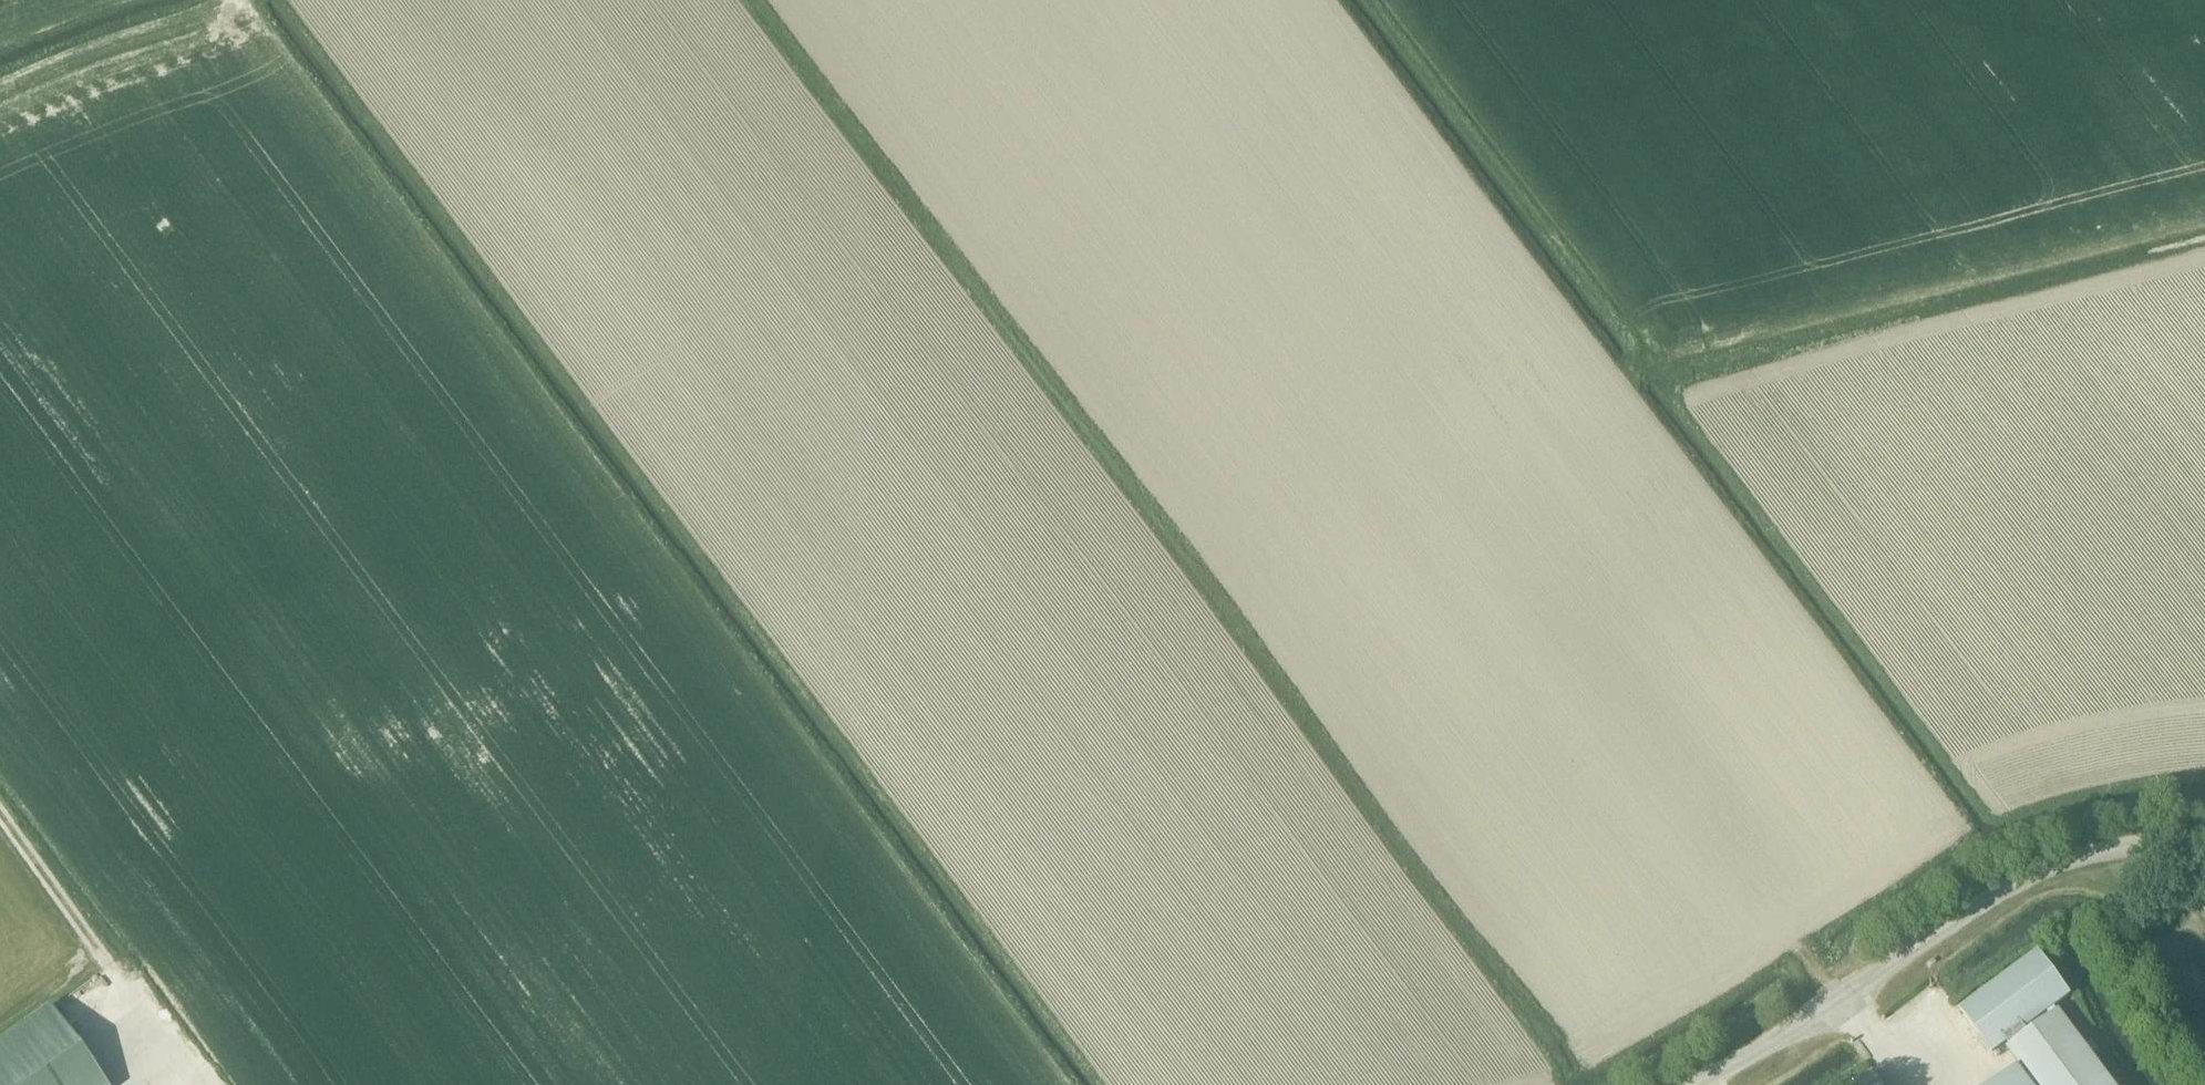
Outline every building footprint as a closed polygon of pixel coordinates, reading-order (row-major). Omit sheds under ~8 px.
[(2029,1033),(2025,1028),(2070,994),(2038,951),(1960,1010),(1992,1052),(2007,1041),(2010,1047),(2006,1049),(2019,1067),(2009,1075),(2016,1084),(2113,1084),(2058,1011),(2029,1033)] [(0,1043),(0,1084),(106,1084),(50,1007),(0,1043)] [(1878,1072),(1860,1084),(1887,1084),(1878,1072)] [(2009,1075),(1995,1084),(2016,1084),(2009,1075)]
